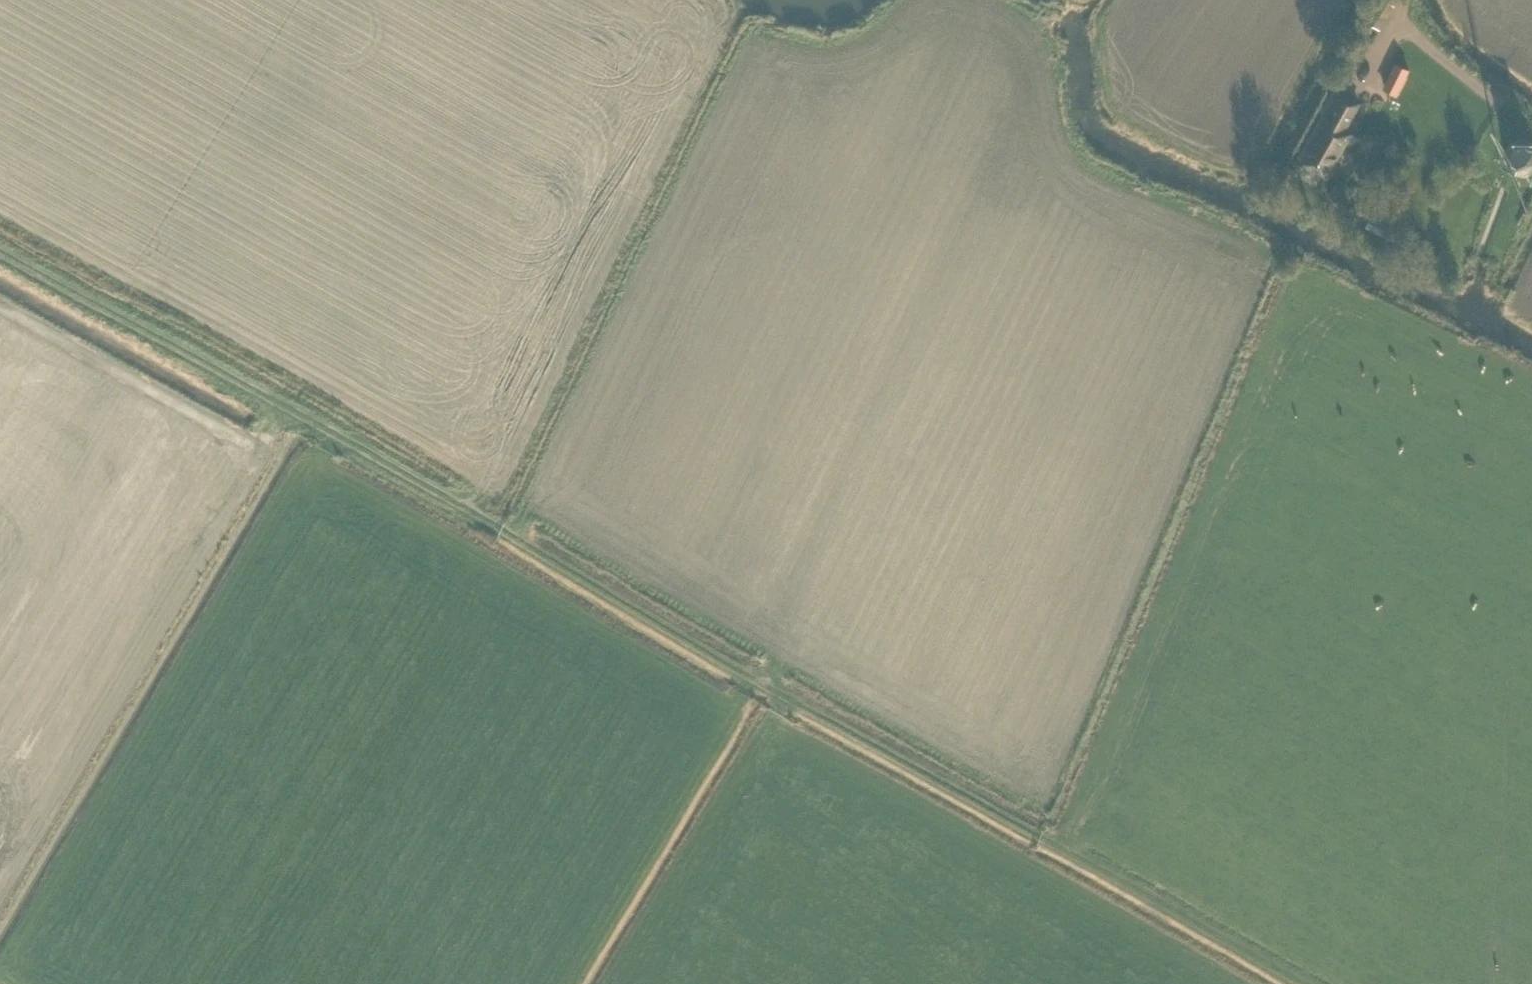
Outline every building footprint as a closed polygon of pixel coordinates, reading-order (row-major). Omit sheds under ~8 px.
[(1388,74),(1381,87),(1386,90),(1395,94),(1402,81),(1388,74)] [(1324,175),(1349,132),(1343,128),(1359,100),(1341,90),(1333,103),(1325,118),(1300,161),(1324,175)] [(1531,167),(1531,142),(1523,137),(1511,142),(1505,153),(1510,165),(1521,171),(1531,167)] [(1296,171),(1285,165),(1277,180),(1288,186),(1296,171)]
